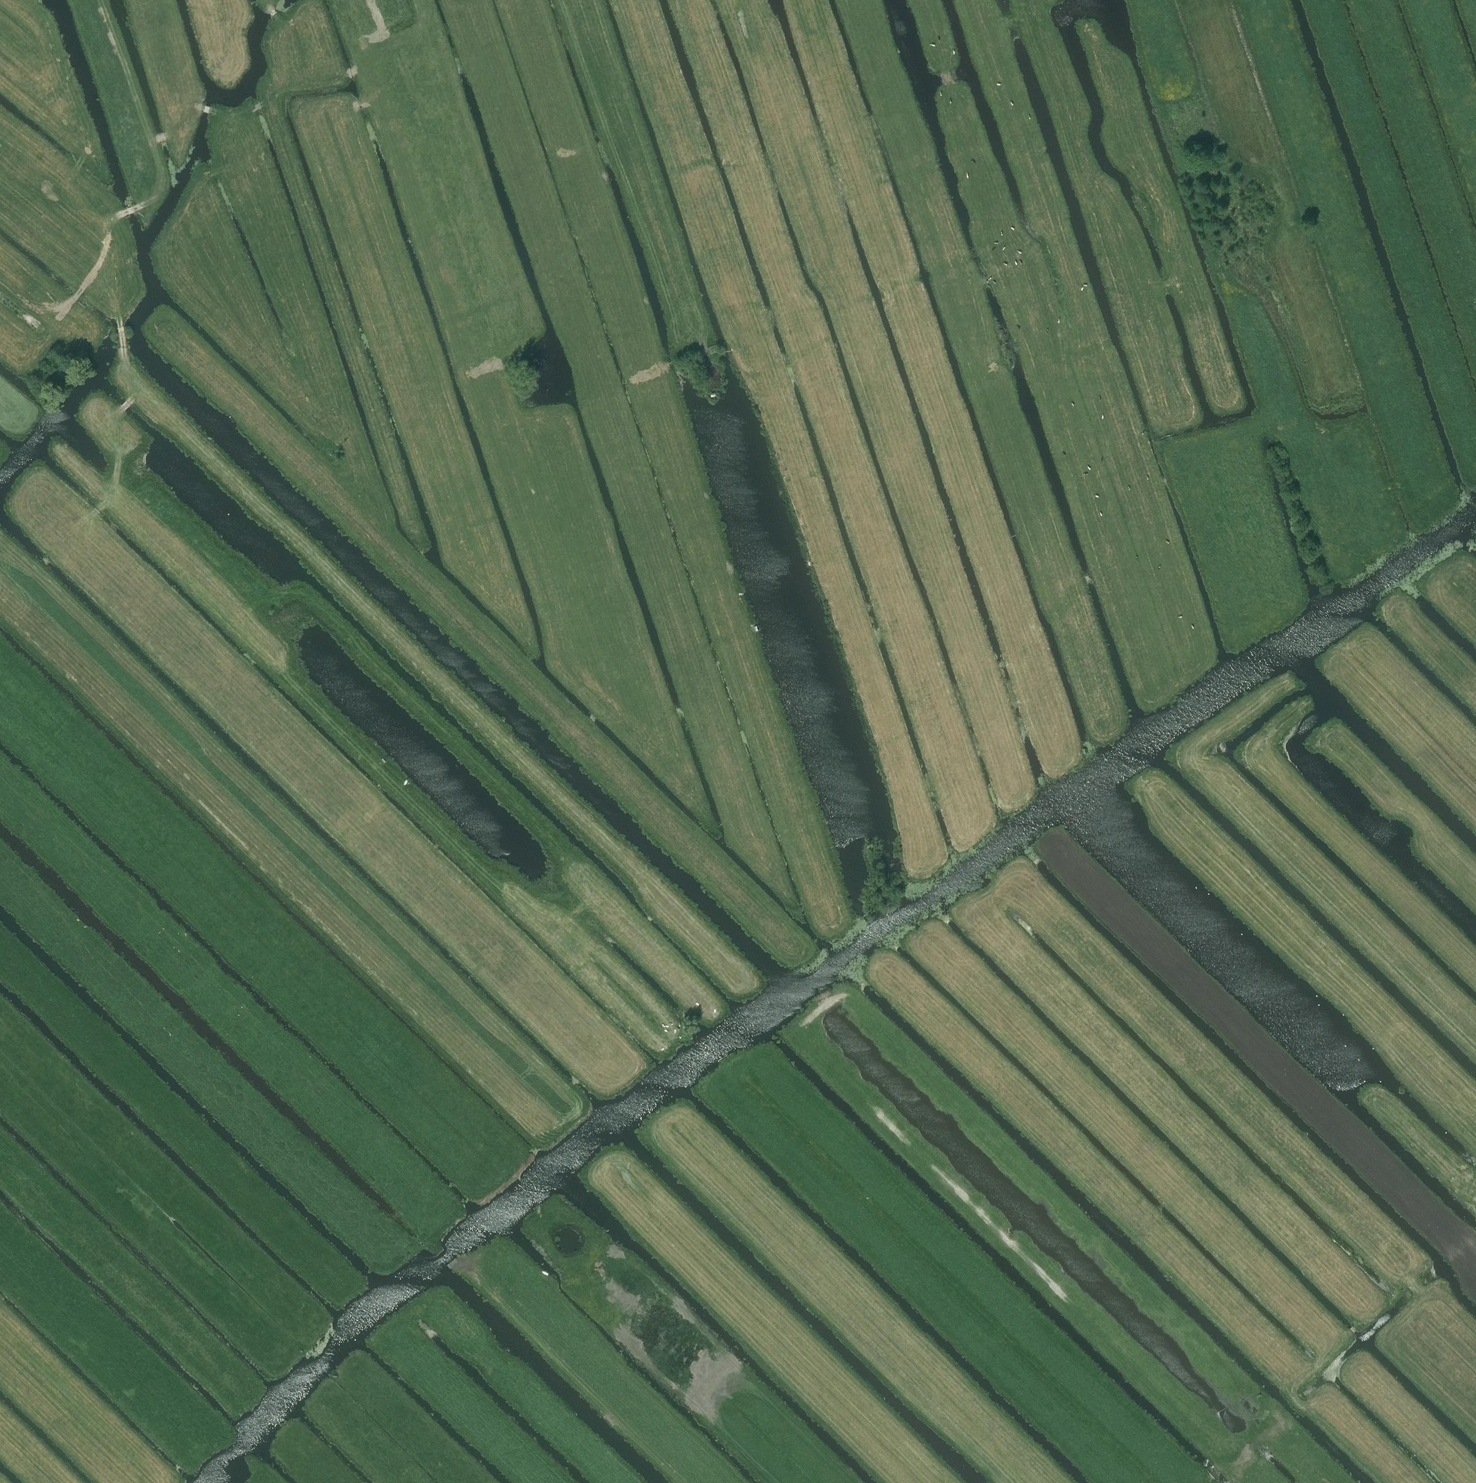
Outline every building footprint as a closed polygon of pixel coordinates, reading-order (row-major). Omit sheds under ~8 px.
[(47,375),(40,384),(48,391),(56,382),(47,375)]
